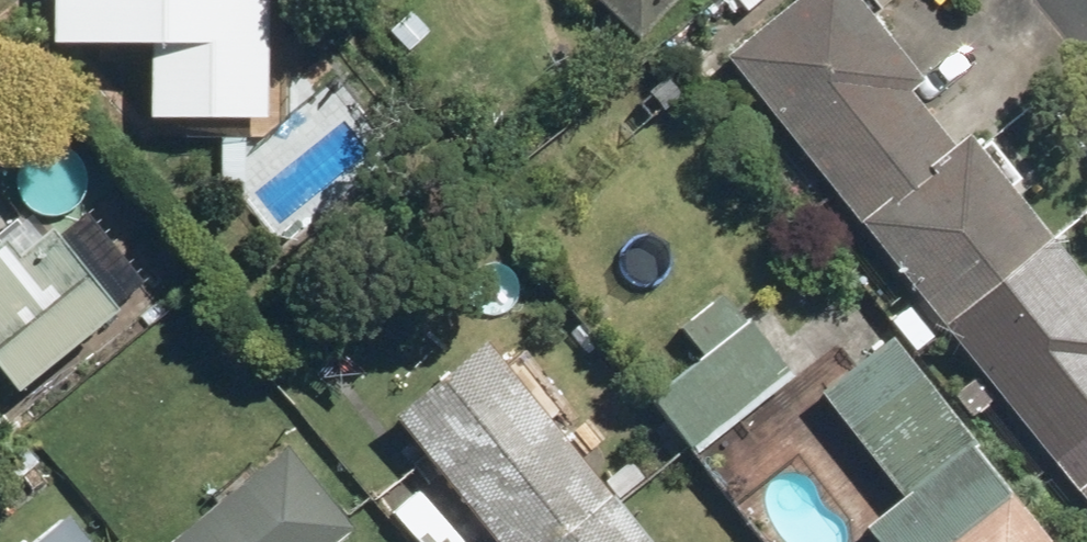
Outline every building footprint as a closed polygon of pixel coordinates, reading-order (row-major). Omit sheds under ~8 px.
[(57,38),(171,39),(172,0),(57,0),(57,38)] [(641,37),(677,0),(602,0),(641,37)] [(729,54),(1086,499),(1086,280),(967,130),(956,140),(913,86),(925,77),(863,0),(796,0),(729,54)] [(56,222),(0,267),(0,363),(20,388),(123,306),(120,302),(146,280),(90,210),(63,231),(56,222)] [(705,354),(655,394),(703,452),(798,375),(750,317),(746,321),(724,294),(683,327),(705,354)] [(892,333),(821,389),(906,495),(868,525),(882,541),(1057,541),(892,333)] [(488,337),(394,413),(500,541),(657,541),(488,337)] [(170,541),(338,541),(357,527),(289,445),(170,541)] [(71,512),(34,541),(95,541),(71,512)]
